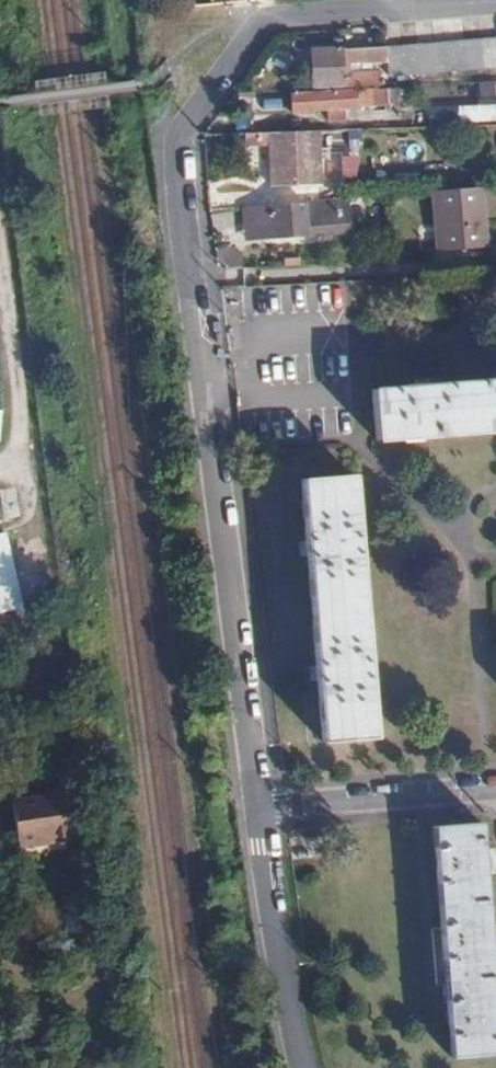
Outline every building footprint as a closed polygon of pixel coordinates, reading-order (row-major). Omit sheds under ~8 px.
[(385,46),(385,62),(386,75),(495,67),(495,38),(388,46),(385,46)] [(374,86),(379,85),(378,76),(340,77),(338,58),(362,57),(362,62),(385,62),(385,46),(310,50),(312,85),(339,84),(339,87),(344,87),(374,86)] [(457,81),(458,121),(495,120),(495,81),(457,81)] [(374,86),(344,87),(344,90),(290,92),(291,111),(326,110),(326,123),(344,122),(343,109),(356,109),(357,106),(388,106),(388,104),(398,104),(398,89),(374,90),(374,86)] [(313,129),(267,130),(267,183),(314,185),(313,129)] [(487,247),(483,185),(436,189),(441,250),(487,247)] [(342,230),(340,197),(237,206),(238,222),(268,220),(268,235),(342,230)] [(238,222),(239,237),(268,235),(268,220),(238,222)] [(371,390),(375,440),(495,430),(495,379),(371,390)] [(372,737),(349,476),(300,479),(321,741),(372,737)] [(15,603),(5,528),(0,529),(0,606),(15,603)] [(54,810),(5,819),(16,854),(64,843),(54,810)] [(478,821),(431,826),(450,1058),(495,1055),(495,1041),(478,821)]
